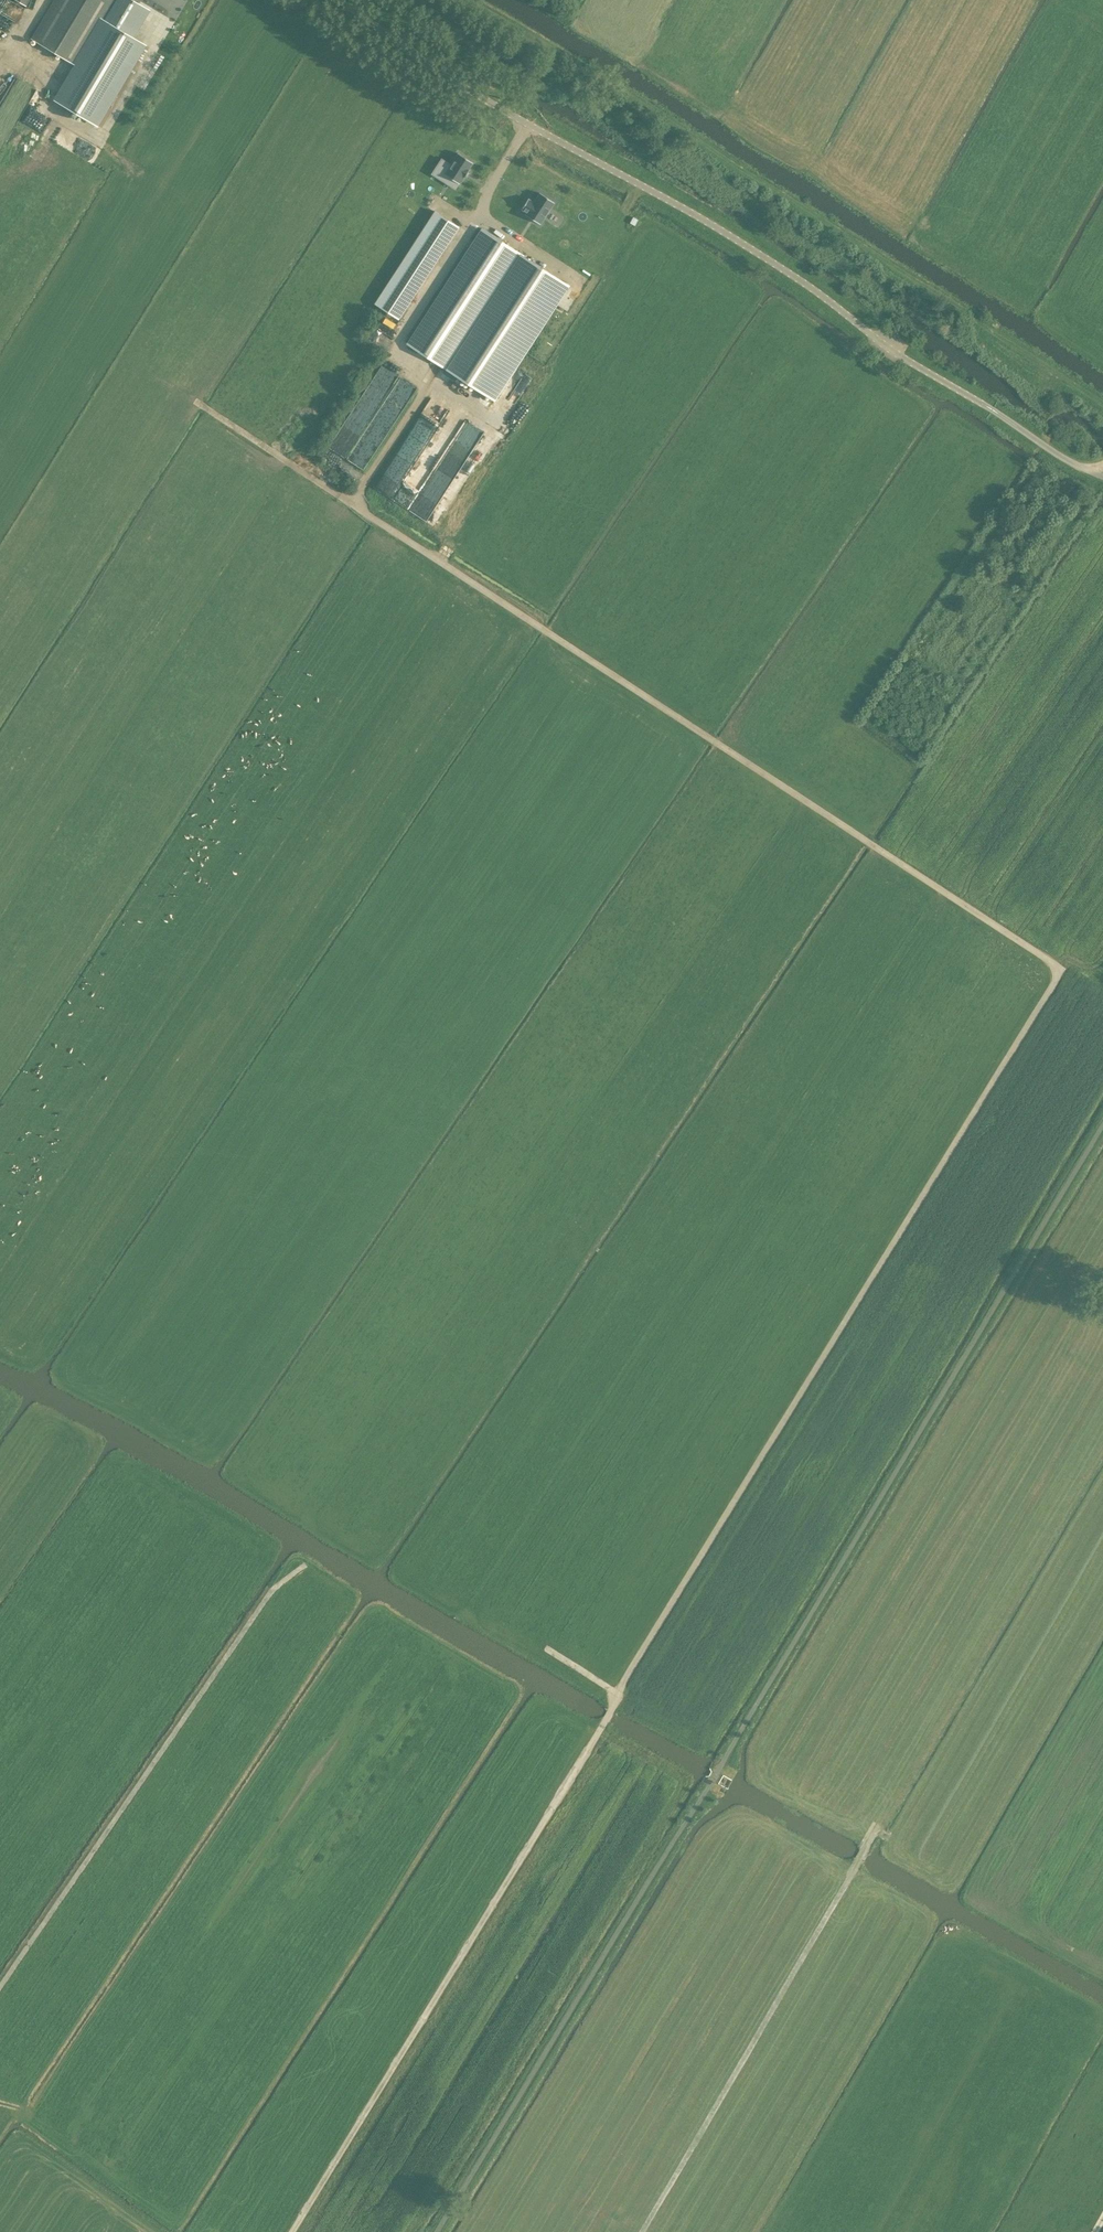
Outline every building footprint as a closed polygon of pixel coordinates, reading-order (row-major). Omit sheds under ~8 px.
[(143,22),(143,20),(143,18),(144,16),(143,14),(143,12),(142,11),(142,9),(141,7),(139,6),(138,4),(131,0),(54,0),(32,38),(74,63),(53,100),(98,126),(146,46),(133,38),(143,22)] [(444,173),(440,180),(455,189),(459,183),(473,162),(458,152),(444,173)] [(528,198),(521,209),(522,209),(527,213),(526,214),(525,214),(540,224),(540,223),(554,203),(554,202),(539,193),(533,202),(528,199),(529,198),(528,198)] [(434,211),(374,303),(392,315),(452,223),(434,211)] [(481,228),(407,343),(494,400),(568,286),(523,256),(481,228)] [(395,408),(390,418),(380,412),(376,420),(385,425),(384,427),(391,431),(415,387),(380,369),(378,374),(399,385),(394,394),(396,394),(390,405),(395,408)]
